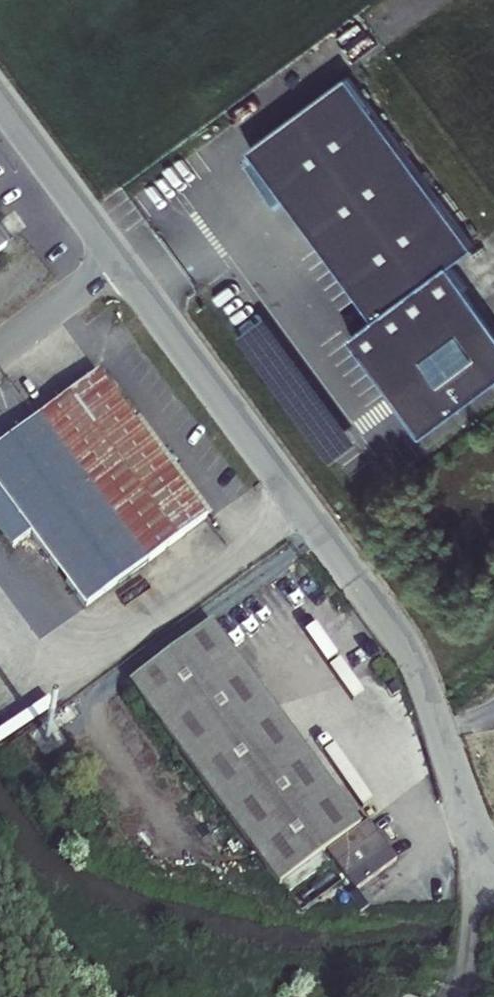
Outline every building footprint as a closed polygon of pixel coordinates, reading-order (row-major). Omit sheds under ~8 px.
[(425,429),(493,377),(493,320),(449,261),(473,243),(348,74),(251,146),(377,315),(353,332),(425,429)] [(100,372),(39,418),(0,446),(0,533),(11,548),(31,533),(87,607),(207,518),(100,372)] [(211,621),(128,683),(207,788),(289,728),(211,621)] [(360,825),(289,728),(207,788),(278,886),(360,825)]
